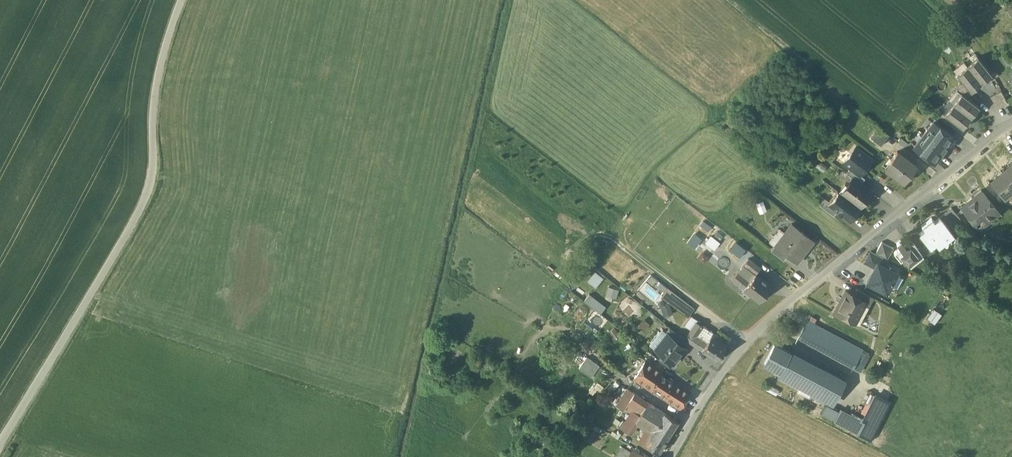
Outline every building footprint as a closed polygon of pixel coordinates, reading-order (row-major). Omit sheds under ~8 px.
[(991,75),(977,58),(956,74),(963,82),(970,92),(971,91),(991,75)] [(970,92),(963,82),(957,91),(961,94),(961,93),(967,98),(972,92),(971,91),(970,92)] [(1001,90),(990,96),(996,108),(1007,102),(1001,90)] [(967,98),(961,93),(961,94),(945,114),(951,119),(962,128),(979,107),(967,98)] [(945,114),(941,111),(937,116),(947,124),(951,119),(945,114)] [(934,162),(953,137),(933,121),(914,146),(934,162)] [(889,135),(878,127),(870,137),(881,146),(889,135)] [(872,159),(856,147),(855,147),(857,149),(852,155),(850,154),(843,163),(850,168),(860,175),(872,159)] [(917,167),(897,152),(885,167),(904,183),(917,167)] [(1004,172),(1003,172),(1004,173),(991,183),(991,182),(990,183),(999,193),(1000,192),(1004,198),(1003,199),(1004,199),(1011,193),(1011,166),(1004,172)] [(860,175),(850,168),(846,173),(852,178),(853,177),(855,179),(861,183),(865,178),(860,175)] [(848,187),(848,188),(850,189),(846,196),(843,194),(843,195),(859,207),(860,208),(871,192),(861,183),(855,179),(848,187)] [(845,184),(839,192),(843,195),(843,194),(848,188),(848,187),(845,184)] [(999,212),(981,190),(972,198),(974,200),(963,209),(978,227),(988,218),(990,220),(999,212)] [(843,195),(839,192),(831,203),(829,205),(837,211),(850,221),(860,208),(859,207),(843,195)] [(831,203),(824,198),(819,205),(833,216),(837,211),(829,205),(831,203)] [(961,219),(951,207),(941,215),(956,223),(961,219)] [(952,233),(939,217),(919,233),(927,243),(932,249),(933,249),(952,233)] [(814,240),(791,223),(784,232),(774,245),(787,255),(796,262),(814,240)] [(779,228),(769,241),(774,245),(784,232),(779,228)] [(716,249),(721,240),(710,235),(706,243),(716,249)] [(918,249),(910,239),(904,244),(900,240),(896,243),(900,247),(894,252),(900,260),(903,258),(907,263),(908,263),(910,266),(923,256),(923,255),(918,249)] [(893,248),(882,242),(875,253),(887,259),(893,248)] [(932,249),(927,243),(922,246),(930,256),(935,252),(933,249),(932,249)] [(787,255),(774,245),(770,250),(783,260),(787,255)] [(930,256),(922,246),(918,249),(923,255),(923,256),(926,259),(930,256)] [(884,265),(887,259),(875,253),(872,251),(866,262),(875,266),(877,262),(884,265)] [(757,265),(748,258),(744,264),(753,271),(757,265)] [(887,292),(897,272),(884,265),(877,262),(875,266),(867,282),(887,292)] [(595,287),(603,277),(595,270),(587,280),(595,287)] [(737,272),(732,279),(744,288),(749,281),(737,272)] [(771,285),(756,273),(749,281),(744,288),(759,300),(771,285)] [(618,290),(609,287),(606,295),(615,298),(618,290)] [(694,308),(667,288),(661,296),(688,315),(694,308)] [(874,297),(856,288),(853,294),(863,300),(861,303),(864,305),(869,307),(874,297)] [(853,294),(845,290),(834,311),(855,323),(864,305),(861,303),(863,300),(853,294)] [(600,313),(606,305),(589,292),(583,300),(600,313)] [(664,316),(673,313),(669,304),(661,307),(664,316)] [(927,318),(935,323),(942,313),(934,308),(927,318)] [(691,316),(685,325),(690,329),(695,321),(696,322),(698,320),(691,316)] [(807,320),(798,337),(807,342),(816,325),(807,320)] [(696,322),(695,321),(690,329),(689,331),(696,335),(702,326),(696,322)] [(863,350),(816,325),(807,342),(854,367),(863,350)] [(713,333),(702,326),(696,335),(707,342),(713,333)] [(684,338),(670,327),(666,332),(684,346),(688,340),(684,338)] [(615,328),(608,332),(613,339),(619,335),(615,328)] [(659,331),(649,344),(653,347),(654,346),(657,348),(667,334),(665,332),(663,334),(659,331)] [(696,335),(689,331),(684,338),(688,340),(702,349),(707,342),(696,335)] [(666,332),(665,332),(667,334),(657,348),(654,346),(653,347),(663,354),(673,362),(685,347),(684,346),(666,332)] [(721,338),(713,333),(707,342),(702,349),(701,350),(716,360),(726,345),(719,341),(721,338)] [(790,353),(774,345),(764,363),(780,371),(788,357),(790,353)] [(861,371),(869,357),(861,353),(854,367),(861,371)] [(673,362),(663,354),(659,359),(669,367),(673,362)] [(579,368),(592,376),(599,366),(587,357),(579,368)] [(791,381),(800,363),(788,357),(780,371),(778,374),(791,381)] [(661,370),(646,360),(634,378),(650,388),(658,374),(661,370)] [(800,363),(791,381),(802,386),(813,392),(811,395),(814,396),(816,393),(833,402),(845,381),(821,369),(814,370),(800,363)] [(673,384),(658,374),(651,386),(665,396),(673,384)] [(690,391),(674,382),(673,384),(665,396),(664,397),(679,407),(690,391)] [(813,392),(802,386),(799,392),(810,397),(811,395),(813,392)] [(618,404),(627,409),(636,395),(628,389),(618,404)] [(644,415),(651,404),(636,395),(627,409),(631,412),(622,428),(632,434),(637,425),(642,428),(649,418),(644,415)] [(888,402),(875,395),(865,415),(855,410),(851,416),(840,410),(839,411),(835,420),(834,422),(869,440),(888,402)] [(651,404),(644,415),(649,418),(655,407),(651,404)] [(822,413),(835,420),(839,411),(826,405),(822,413)] [(664,413),(655,407),(649,418),(657,424),(658,423),(664,413)] [(678,421),(664,413),(658,423),(671,432),(678,421)] [(657,424),(649,418),(642,428),(646,430),(651,433),(653,431),(657,424)] [(671,432),(658,423),(657,424),(653,431),(667,439),(671,432)] [(639,440),(645,443),(651,433),(646,430),(639,440)] [(667,439),(653,431),(651,433),(645,443),(659,452),(667,439)] [(624,446),(617,456),(629,456),(633,450),(624,446)]
